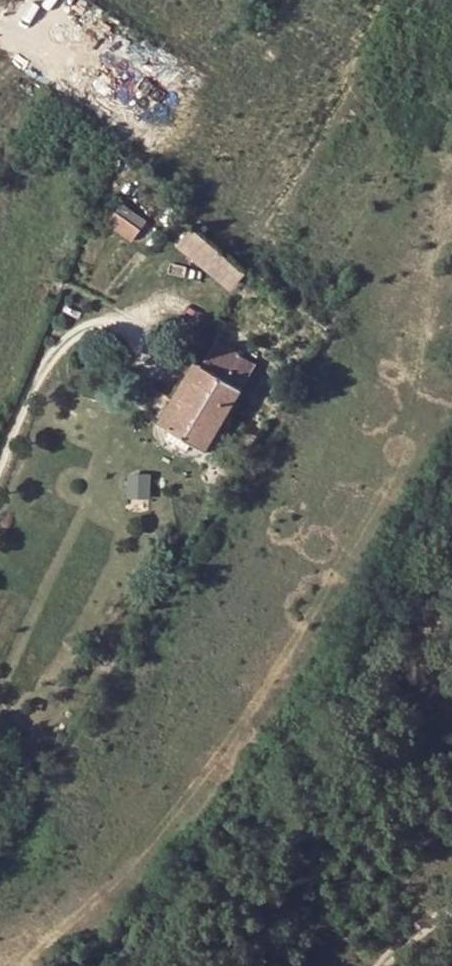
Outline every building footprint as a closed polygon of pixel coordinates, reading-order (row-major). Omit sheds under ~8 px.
[(111,221),(135,238),(149,219),(124,202),(111,221)] [(216,345),(241,360),(245,354),(219,338),(216,345)] [(172,427),(207,449),(258,362),(245,354),(241,360),(216,345),(205,364),(183,400),(187,403),(172,427)] [(157,418),(172,427),(187,403),(183,400),(205,364),(193,357),(157,418)] [(121,958),(106,964),(106,965),(124,965),(121,958)]
